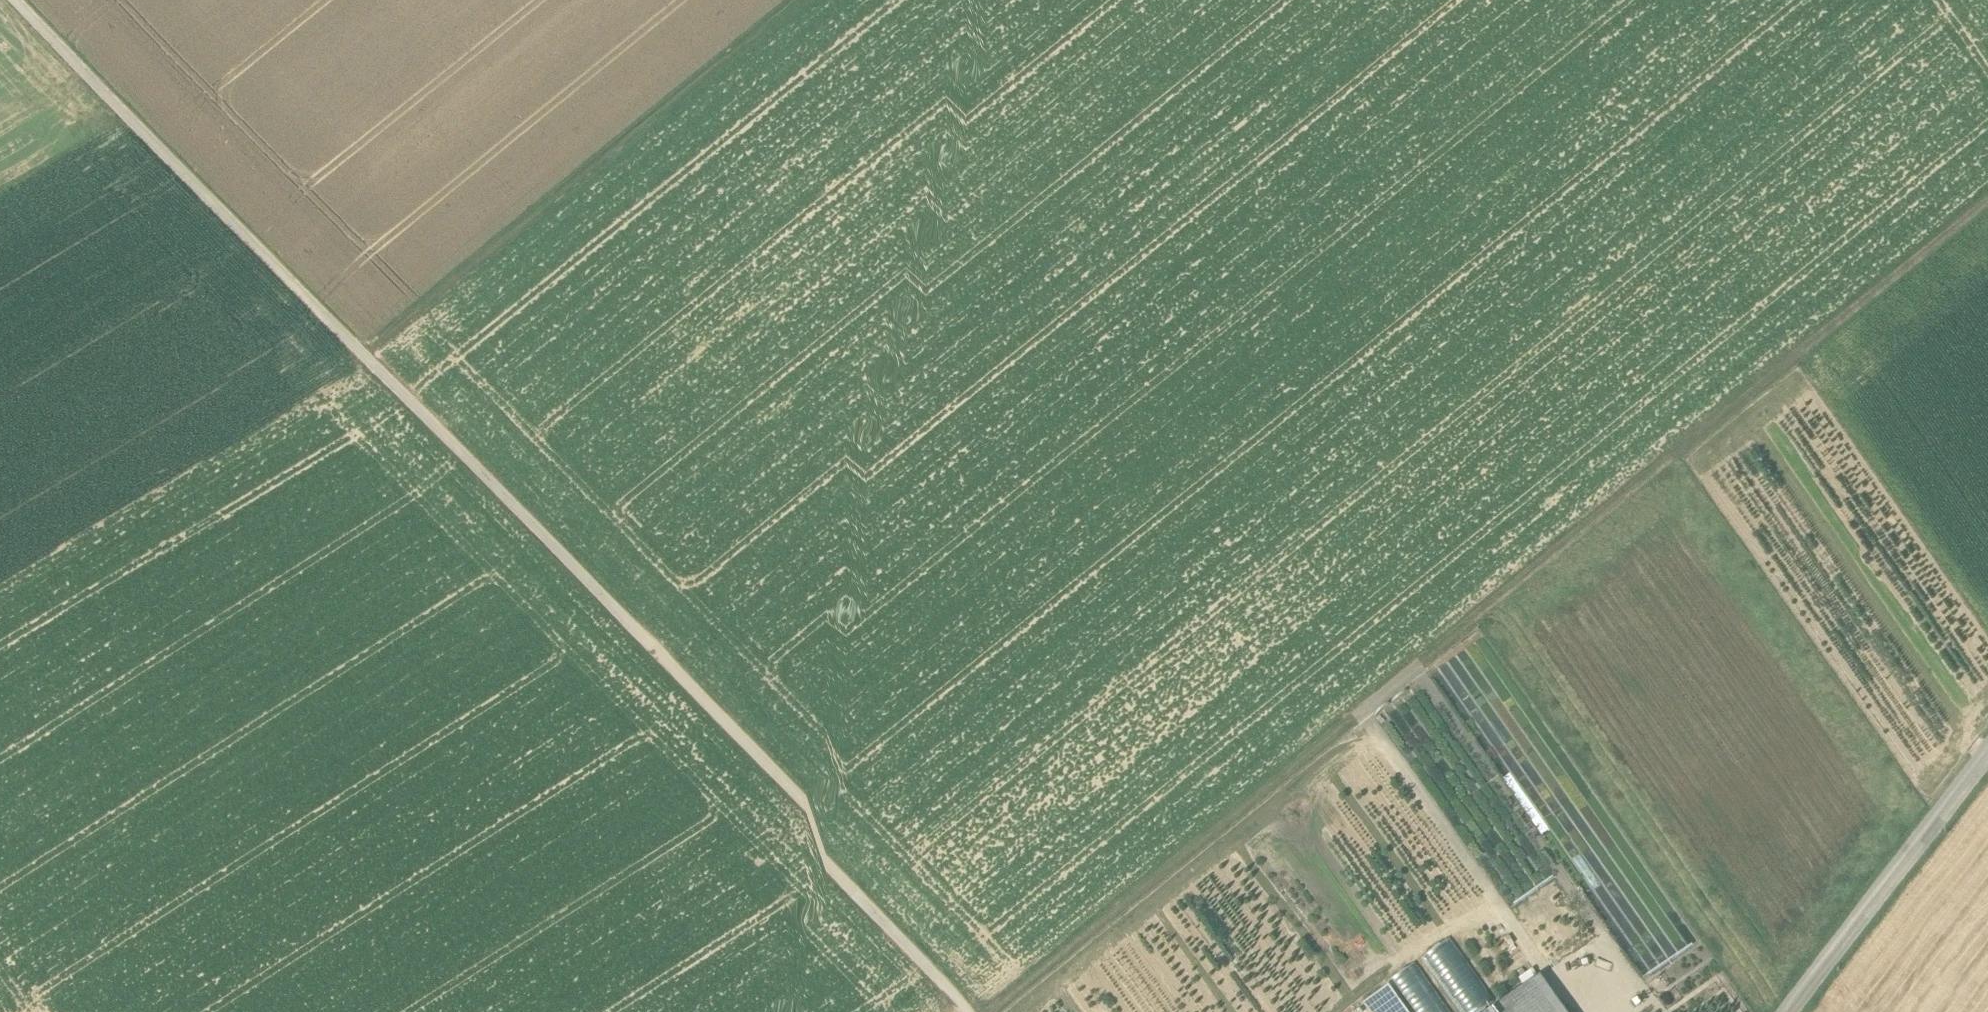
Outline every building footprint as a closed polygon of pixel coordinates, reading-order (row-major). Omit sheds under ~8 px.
[(1426,952),(1464,1011),(1480,1011),(1495,1003),(1453,935),(1426,952)] [(1485,1011),(1535,1011),(1519,988),(1485,1011)]
